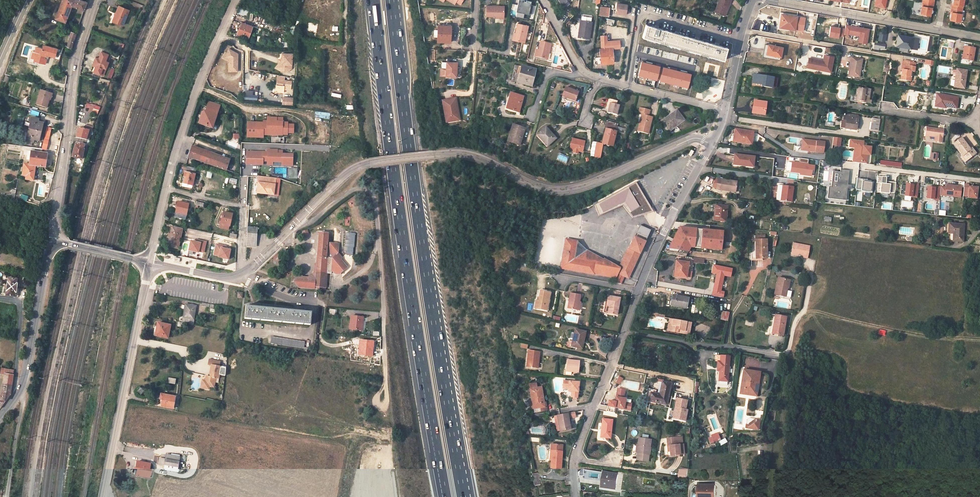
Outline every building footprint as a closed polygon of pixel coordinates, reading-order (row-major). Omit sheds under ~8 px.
[(74,7),(72,6),(71,8),(66,6),(69,0),(63,0),(55,19),(66,22),(70,11),(72,12),(74,7)] [(80,0),(69,0),(66,6),(71,8),(72,6),(74,7),(84,11),(87,3),(80,0)] [(725,16),(731,0),(720,0),(715,12),(725,16)] [(887,0),(876,0),(875,6),(885,8),(887,0)] [(933,0),(923,0),(922,6),(921,6),(920,14),(930,16),(931,8),(932,8),(934,0),(933,0)] [(953,5),(952,4),(951,12),(952,12),(950,21),(960,22),(961,14),(962,7),(963,7),(964,0),(954,0),(953,5)] [(528,18),(529,15),(531,15),(533,6),(531,5),(531,2),(526,1),(526,2),(520,1),(517,16),(528,18)] [(617,3),(616,13),(626,15),(628,5),(617,3)] [(119,6),(113,21),(123,25),(129,10),(119,6)] [(505,7),(486,6),(486,16),(495,17),(504,17),(505,7)] [(609,17),(610,8),(601,7),(600,16),(609,17)] [(239,8),(237,13),(247,16),(249,11),(239,8)] [(782,14),(781,20),(782,20),(780,28),(795,30),(797,17),(782,14)] [(578,38),(590,39),(592,22),(580,20),(578,38)] [(248,38),(252,27),(242,22),(240,28),(241,29),(239,35),(248,38)] [(317,32),(317,23),(307,23),(307,32),(317,32)] [(528,27),(518,24),(516,34),(517,34),(515,41),(524,43),(528,27)] [(656,27),(646,25),(642,37),(723,60),(724,59),(725,59),(726,58),(728,58),(728,55),(725,54),(727,48),(718,45),(698,39),(676,33),(656,27)] [(860,36),(859,43),(867,44),(870,29),(846,25),(845,34),(848,35),(849,34),(860,36)] [(450,26),(438,26),(437,42),(451,43),(451,38),(449,37),(450,26)] [(838,38),(839,35),(844,36),(845,29),(831,27),(829,36),(838,38)] [(70,36),(67,47),(71,48),(77,31),(72,29),(70,36)] [(600,62),(606,62),(607,64),(613,63),(611,49),(620,48),(619,40),(607,42),(606,35),(601,36),(602,49),(600,49),(601,57),(595,58),(595,64),(600,64),(600,62)] [(913,38),(898,35),(897,41),(898,41),(897,46),(911,48),(913,38)] [(550,44),(541,42),(539,51),(537,58),(546,60),(550,44)] [(45,54),(47,55),(54,57),(56,49),(43,45),(42,49),(36,47),(34,53),(32,58),(38,60),(37,64),(43,66),(45,58),(44,58),(45,54)] [(768,45),(766,54),(780,57),(782,48),(768,45)] [(962,60),(973,61),(975,48),(965,46),(962,60)] [(226,55),(224,59),(229,61),(228,63),(228,74),(237,74),(238,56),(229,51),(226,55)] [(94,72),(103,75),(111,57),(108,55),(101,52),(99,59),(96,57),(94,64),(96,65),(94,72)] [(282,54),(282,60),(281,71),(288,72),(292,69),(292,62),(294,62),(295,58),(292,58),(293,54),(282,54)] [(823,61),(809,58),(807,68),(831,72),(834,57),(827,56),(826,61),(823,61)] [(850,65),(861,67),(863,59),(851,58),(850,65)] [(692,71),(640,59),(637,74),(657,78),(688,86),(692,71)] [(903,61),(902,65),(905,65),(904,70),(902,70),(901,80),(911,81),(912,71),(914,72),(916,63),(903,61)] [(458,63),(447,63),(447,69),(441,69),(441,76),(447,77),(457,77),(458,63)] [(515,65),(511,81),(531,86),(535,70),(515,65)] [(861,67),(850,65),(850,69),(851,69),(850,75),(860,77),(861,67)] [(106,76),(111,78),(115,69),(110,67),(106,76)] [(954,87),(964,89),(967,71),(957,69),(954,87)] [(762,86),(772,88),(774,78),(753,75),(752,87),(762,88),(762,86)] [(284,77),(277,76),(275,87),(283,87),(284,77)] [(565,87),(562,96),(576,101),(579,92),(565,87)] [(870,89),(859,87),(857,102),(871,104),(871,101),(868,100),(869,93),(870,93),(870,89)] [(49,100),(51,94),(41,91),(36,104),(47,108),(49,100)] [(506,108),(519,112),(524,97),(510,93),(506,108)] [(958,98),(937,94),(935,107),(945,108),(945,107),(957,108),(958,98)] [(292,105),(293,98),(283,97),(282,105),(292,105)] [(456,99),(443,101),(447,123),(453,122),(452,118),(457,117),(456,109),(458,109),(456,99)] [(617,101),(609,99),(607,107),(609,108),(608,113),(617,115),(619,105),(617,105),(617,101)] [(754,101),(752,113),(764,115),(767,103),(754,101)] [(219,106),(208,102),(205,111),(204,111),(199,124),(212,128),(219,106)] [(647,114),(649,114),(650,110),(640,107),(639,112),(642,113),(638,131),(648,134),(652,117),(649,116),(646,115),(647,114)] [(662,121),(670,131),(684,120),(676,110),(662,121)] [(844,114),(843,120),(846,121),(845,128),(856,130),(858,116),(844,114)] [(32,118),(29,130),(41,132),(43,123),(38,122),(38,120),(32,118)] [(293,125),(287,124),(287,123),(281,122),(281,118),(267,118),(267,122),(263,122),(247,122),(247,124),(247,133),(247,138),(263,138),(263,134),(267,134),(267,135),(281,136),(281,135),(287,135),(287,134),(293,134),(293,125)] [(870,130),(879,131),(880,119),(872,118),(870,130)] [(613,146),(614,140),(616,132),(617,127),(606,125),(602,144),(613,146)] [(509,141),(519,145),(524,129),(514,126),(509,141)] [(545,127),(537,135),(548,146),(556,138),(545,127)] [(944,130),(927,127),(925,136),(935,137),(934,142),(942,143),(944,130)] [(76,138),(87,140),(88,140),(92,130),(89,130),(89,131),(79,128),(76,138)] [(753,138),(753,132),(735,129),(734,134),(737,134),(737,136),(753,138)] [(39,141),(41,132),(29,130),(26,141),(33,143),(33,140),(39,141)] [(737,136),(736,142),(751,145),(753,138),(737,136)] [(842,138),(834,136),(832,144),(841,145),(842,138)] [(962,138),(954,144),(962,156),(966,161),(976,153),(972,148),(970,149),(962,138)] [(573,139),(570,149),(582,152),(584,142),(573,139)] [(864,141),(851,139),(850,146),(855,147),(858,148),(857,160),(866,161),(867,155),(870,155),(871,147),(863,146),(864,141)] [(83,150),(84,145),(80,144),(80,146),(75,145),(72,157),(81,160),(84,150),(83,150)] [(820,152),(821,147),(802,144),(802,150),(820,152)] [(42,149),(24,147),(23,150),(31,152),(30,165),(35,166),(45,167),(47,154),(41,153),(42,149)] [(199,161),(202,151),(191,147),(188,157),(199,161)] [(858,148),(855,147),(853,162),(866,164),(866,161),(857,160),(858,148)] [(293,154),(282,154),(282,150),(273,150),(267,149),(267,152),(262,152),(246,152),(246,164),(262,165),(262,161),(267,162),(267,165),(272,165),(273,162),(282,163),(282,166),(292,166),(293,163),(293,154)] [(199,161),(213,165),(217,156),(202,151),(199,161)] [(938,161),(939,153),(931,152),(930,160),(938,161)] [(566,163),(568,158),(559,154),(557,159),(566,163)] [(734,165),(743,166),(744,164),(754,165),(755,157),(735,154),(734,165)] [(229,161),(217,156),(213,165),(226,170),(229,161)] [(814,170),(814,166),(808,165),(809,160),(800,159),(799,163),(792,162),(791,172),(800,173),(800,174),(811,176),(812,170),(814,170)] [(35,166),(30,165),(24,164),(23,175),(26,176),(26,180),(33,180),(35,166)] [(191,189),(196,169),(186,167),(184,177),(185,177),(183,187),(191,189)] [(297,178),(298,167),(289,167),(289,178),(297,178)] [(841,172),(834,171),(832,187),(829,187),(828,198),(846,200),(848,188),(851,189),(852,185),(848,185),(850,170),(841,170),(841,172)] [(257,184),(256,194),(273,195),(275,178),(257,177),(256,184),(257,184)] [(867,179),(857,178),(856,189),(861,189),(861,191),(865,191),(865,196),(870,197),(871,183),(867,182),(867,179)] [(737,182),(718,179),(716,189),(721,189),(720,190),(735,193),(737,182)] [(895,183),(886,181),(885,184),(890,185),(889,193),(894,193),(895,183)] [(635,182),(599,202),(603,212),(626,201),(631,211),(639,207),(642,211),(651,209),(635,182)] [(885,184),(880,184),(879,193),(889,194),(889,193),(890,185),(885,184)] [(903,196),(911,197),(913,185),(905,184),(903,196)] [(944,196),(960,197),(962,186),(946,184),(945,187),(944,196)] [(781,201),(791,202),(793,187),(783,186),(781,201)] [(925,199),(933,200),(934,188),(926,187),(925,199)] [(978,188),(969,187),(967,197),(967,198),(977,199),(978,188)] [(603,212),(599,202),(595,205),(599,216),(623,206),(633,218),(643,215),(654,212),(651,209),(642,211),(639,207),(631,211),(626,201),(603,212)] [(175,217),(185,219),(188,204),(178,202),(175,217)] [(713,220),(726,222),(728,206),(715,205),(713,220)] [(221,216),(219,223),(221,224),(220,228),(227,230),(228,226),(229,226),(232,214),(223,212),(222,216),(221,216)] [(963,242),(964,225),(949,224),(949,233),(954,233),(954,241),(963,242)] [(574,259),(577,241),(566,239),(561,268),(594,274),(615,278),(613,283),(620,284),(624,276),(629,278),(650,230),(639,225),(620,268),(604,259),(604,260),(603,264),(596,262),(585,261),(574,259)] [(168,246),(178,248),(182,229),(172,227),(168,246)] [(256,243),(257,228),(248,227),(247,246),(252,246),(252,243),(256,243)] [(690,248),(720,251),(722,231),(678,227),(667,249),(687,252),(690,248)] [(299,288),(314,289),(325,290),(325,287),(326,287),(327,273),(331,274),(331,271),(334,272),(336,274),(340,274),(340,272),(347,267),(341,260),(342,258),(339,257),(337,255),(338,253),(339,244),(329,243),(330,234),(319,233),(316,264),(314,263),(314,272),(307,276),(300,276),(294,281),(299,288)] [(766,240),(765,240),(765,235),(757,236),(757,240),(751,240),(751,259),(767,259),(766,240)] [(203,252),(206,242),(201,241),(200,243),(195,242),(191,241),(189,250),(198,252),(198,251),(203,252)] [(574,259),(585,261),(596,262),(603,264),(604,260),(587,250),(577,241),(574,259)] [(791,253),(798,255),(804,256),(803,258),(808,258),(810,246),(793,243),(791,253)] [(221,245),(216,244),(214,255),(219,256),(219,257),(228,259),(230,250),(225,249),(220,248),(221,245)] [(689,263),(688,263),(679,261),(676,261),(674,276),(686,277),(687,271),(689,263)] [(721,275),(730,276),(732,269),(713,265),(711,273),(717,274),(712,296),(720,297),(722,288),(719,288),(721,275)] [(786,288),(788,288),(788,289),(790,280),(778,277),(774,294),(784,296),(786,288)] [(8,278),(7,286),(16,288),(17,283),(16,283),(17,279),(8,278)] [(16,288),(7,286),(6,295),(14,297),(15,292),(16,292),(16,288)] [(538,301),(537,308),(547,310),(550,293),(540,291),(538,301)] [(578,310),(579,302),(581,295),(571,293),(568,308),(578,310)] [(673,295),(671,305),(686,308),(688,298),(673,295)] [(608,296),(606,305),(610,305),(608,313),(617,315),(620,298),(608,296)] [(192,324),(195,310),(196,306),(185,304),(182,322),(185,323),(192,324)] [(246,306),(245,318),(310,325),(311,312),(246,306)] [(722,312),(721,318),(721,320),(728,321),(729,313),(722,312)] [(769,333),(783,336),(786,317),(772,314),(769,333)] [(349,329),(362,330),(363,317),(351,316),(349,329)] [(667,331),(678,333),(678,330),(690,332),(691,323),(669,318),(667,331)] [(155,326),(154,331),(156,332),(155,335),(168,338),(170,325),(158,323),(157,326),(155,326)] [(575,329),(574,333),(572,342),(571,346),(582,349),(585,332),(575,329)] [(304,348),(304,347),(305,341),(272,336),(271,343),(304,348)] [(364,340),(363,355),(372,356),(374,341),(364,340)] [(527,367),(538,368),(540,352),(529,350),(527,367)] [(719,370),(719,381),(727,381),(729,356),(720,355),(719,362),(718,362),(717,370),(719,370)] [(567,360),(566,371),(579,372),(580,361),(567,360)] [(209,386),(214,387),(216,378),(218,378),(220,366),(211,365),(210,374),(211,374),(210,376),(206,376),(205,380),(204,385),(209,386)] [(10,394),(14,370),(1,368),(0,374),(5,374),(2,393),(10,394)] [(740,394),(753,395),(755,382),(758,383),(760,373),(760,372),(744,370),(740,394)] [(204,385),(205,380),(202,380),(201,387),(208,389),(209,386),(204,385)] [(577,398),(579,382),(564,381),(562,394),(564,396),(577,398)] [(671,383),(662,382),(660,394),(651,393),(649,401),(667,405),(671,383)] [(529,385),(531,398),(533,397),(536,408),(540,407),(541,411),(547,410),(546,406),(545,407),(541,387),(537,388),(536,383),(533,384),(533,385),(529,385)] [(625,390),(618,389),(614,407),(630,410),(631,404),(625,402),(626,399),(623,398),(625,390)] [(0,409),(10,394),(2,393),(0,397),(0,409)] [(173,408),(175,396),(161,394),(160,399),(162,400),(161,406),(173,408)] [(676,398),(672,418),(685,420),(687,409),(685,409),(687,400),(676,398)] [(557,415),(558,420),(559,420),(561,430),(570,429),(568,418),(575,416),(575,412),(557,415)] [(601,437),(610,438),(612,420),(602,419),(601,437)] [(760,420),(754,419),(749,423),(748,428),(758,430),(760,420)] [(675,437),(667,438),(668,451),(670,451),(670,455),(680,454),(679,444),(676,445),(675,437)] [(638,445),(637,452),(638,452),(640,453),(649,454),(651,440),(639,438),(638,445)] [(563,445),(551,444),(551,451),(552,451),(552,460),(551,468),(561,468),(563,445)] [(648,461),(649,454),(640,453),(640,456),(638,456),(637,460),(648,461)] [(178,467),(180,457),(167,454),(166,459),(160,458),(159,464),(178,467)] [(137,461),(136,467),(138,467),(136,474),(148,477),(150,464),(137,461)] [(602,488),(617,490),(619,475),(605,473),(602,488)] [(698,496),(716,496),(716,486),(699,485),(698,496)]
